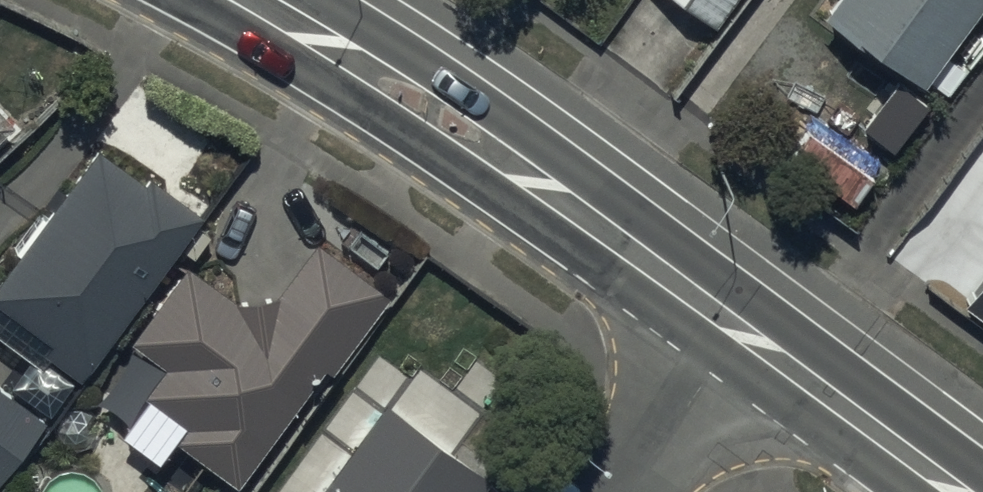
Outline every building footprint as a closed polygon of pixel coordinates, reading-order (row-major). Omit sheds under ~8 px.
[(713,20),(729,0),(688,0),(713,20)] [(821,3),(921,75),(975,0),(824,0),(821,3)] [(16,115),(0,97),(0,130),(16,115)] [(204,201),(147,159),(139,171),(92,136),(0,261),(0,299),(45,332),(37,342),(78,372),(204,201)] [(239,293),(184,254),(130,332),(158,352),(137,384),(182,415),(171,430),(241,479),(323,360),(332,366),(388,285),(309,230),(270,286),(253,274),(239,293)] [(43,410),(0,380),(0,472),(43,410)] [(485,469),(380,393),(373,403),(351,386),(319,430),(342,446),(308,491),(468,491),(485,469)]
